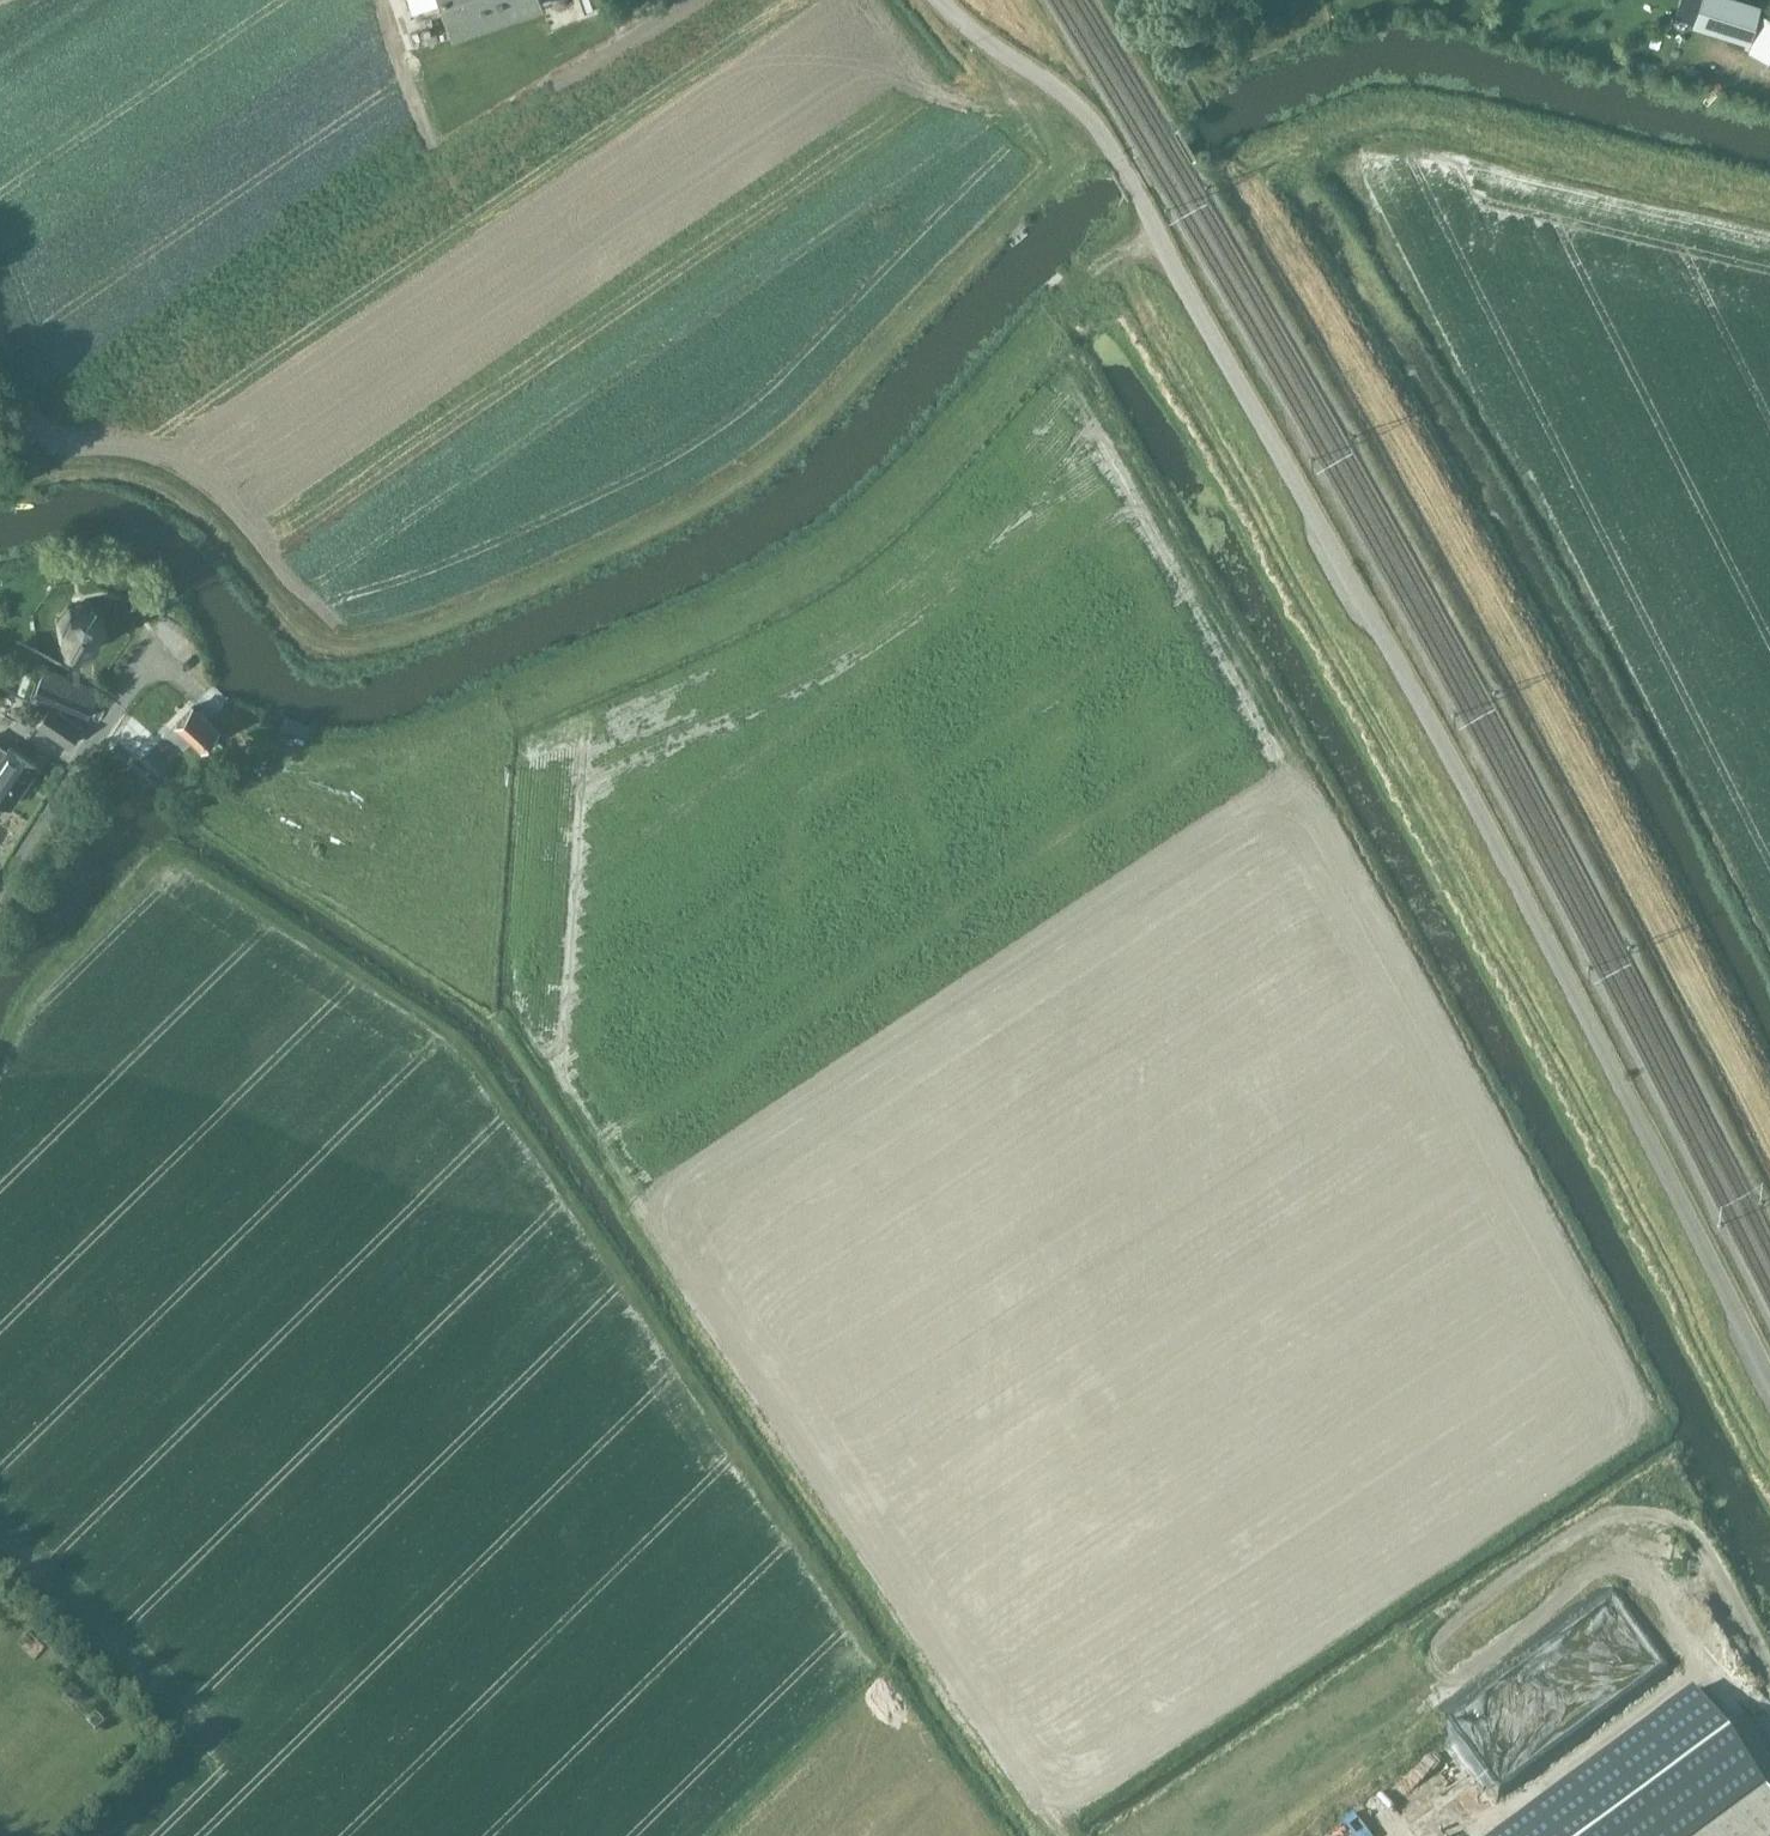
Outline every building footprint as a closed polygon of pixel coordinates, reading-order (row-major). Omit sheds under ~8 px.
[(452,35),(543,5),(541,0),(440,0),(452,35)] [(1749,0),(1700,0),(1692,24),(1749,42),(1761,4),(1749,0)] [(1750,49),(1769,55),(1769,15),(1761,12),(1750,49)] [(99,646),(107,636),(104,614),(92,605),(72,608),(61,620),(63,640),(76,650),(99,646)] [(73,678),(45,667),(35,694),(88,716),(94,702),(99,688),(73,678)] [(81,727),(50,706),(38,724),(69,745),(81,727)] [(192,706),(176,723),(201,746),(217,729),(192,706)] [(0,745),(0,807),(2,806),(6,802),(11,805),(23,787),(22,786),(37,764),(10,746),(7,750),(0,745)] [(1494,1835),(1769,1835),(1769,1796),(1765,1790),(1692,1690),(1494,1835)]
